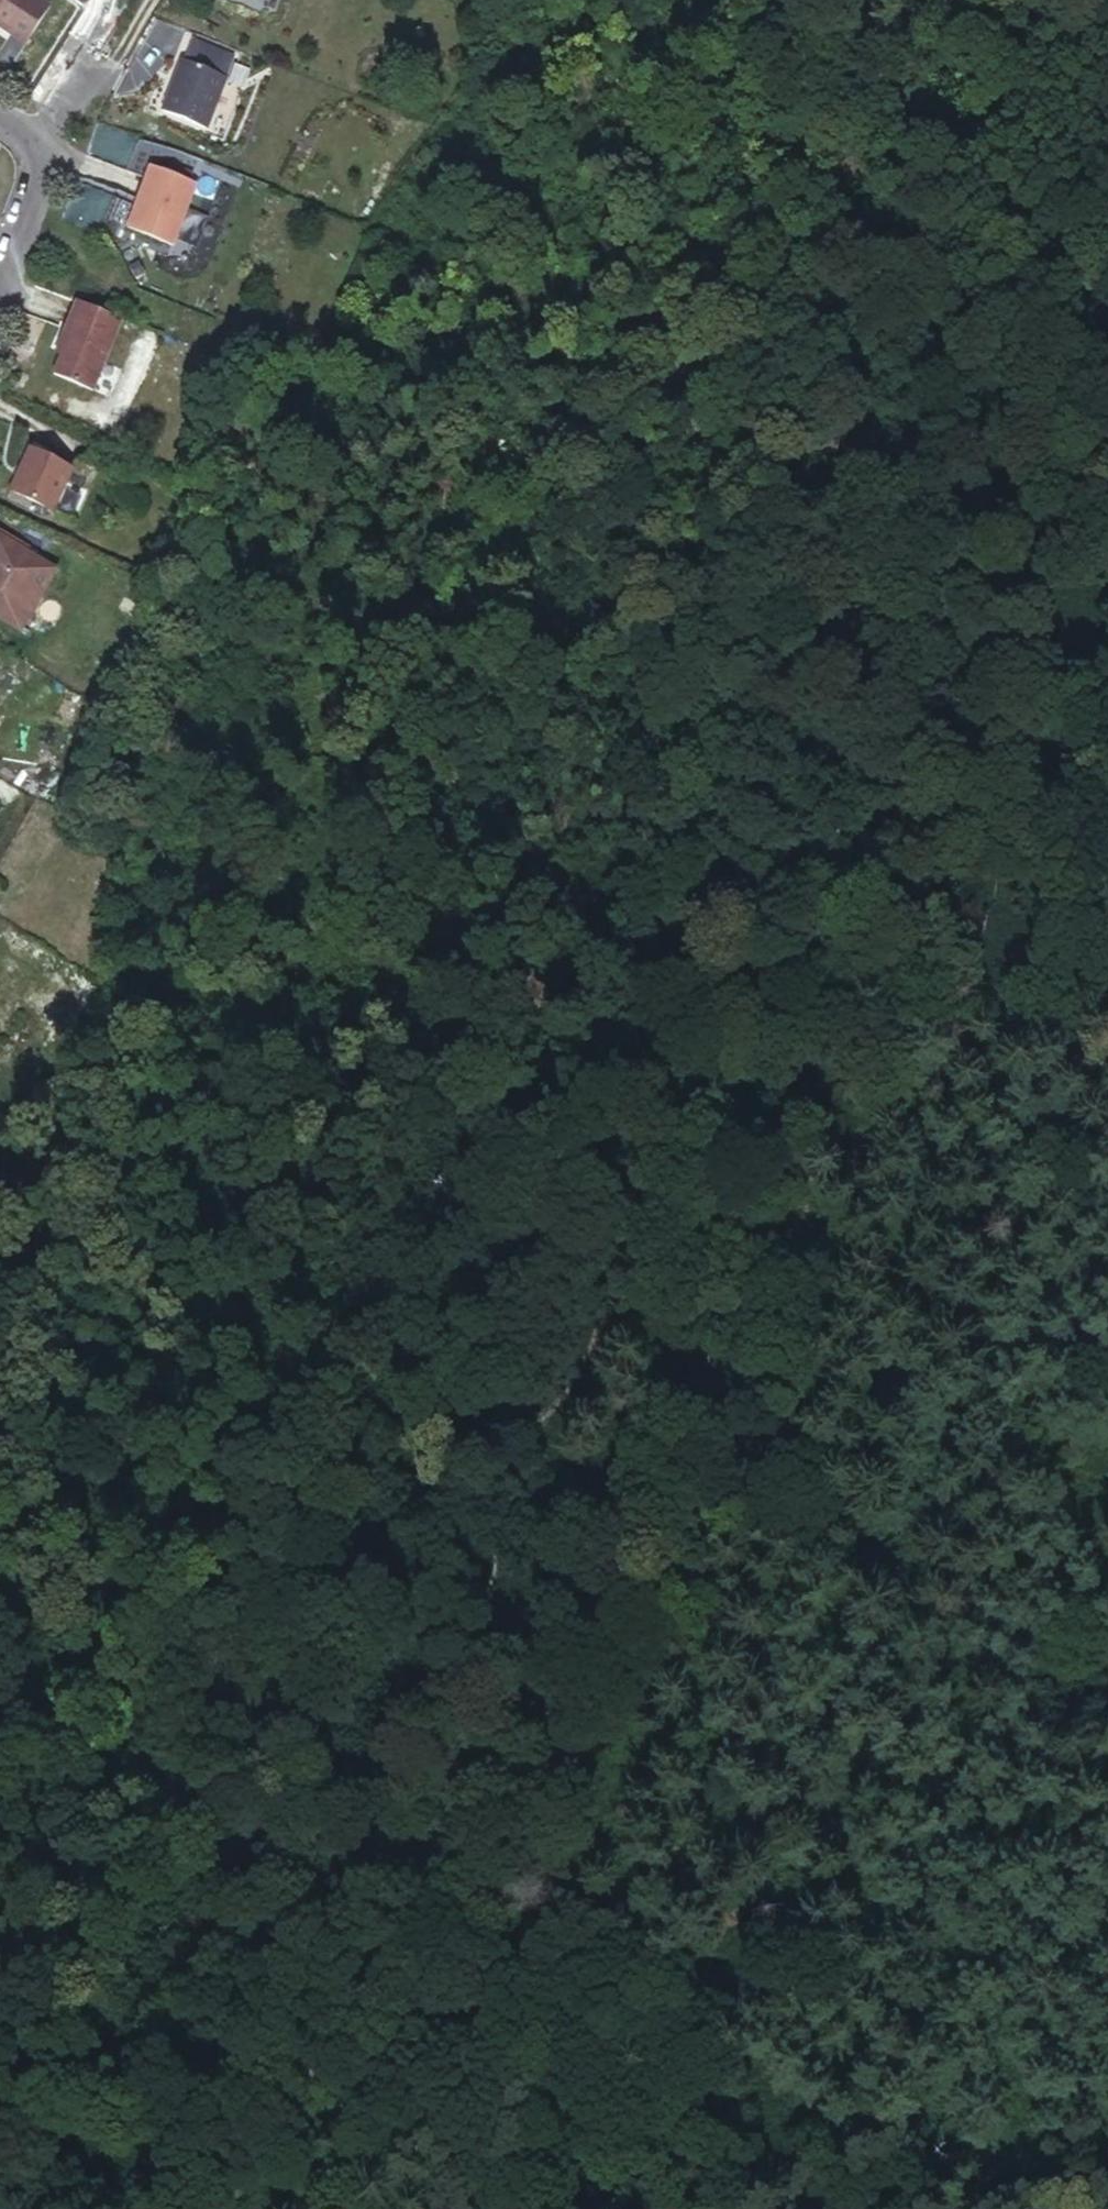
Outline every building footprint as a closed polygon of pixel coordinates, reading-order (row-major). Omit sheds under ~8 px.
[(51,9),(38,0),(0,0),(0,30),(25,48),(51,9)] [(226,78),(181,61),(175,77),(177,81),(174,91),(171,89),(162,112),(207,129),(226,78)] [(195,183),(150,166),(127,229),(172,245),(195,183)] [(75,303),(57,348),(63,350),(52,377),(92,393),(120,321),(75,303)] [(70,470),(27,450),(18,470),(21,472),(17,480),(14,479),(8,493),(50,513),(70,470)] [(53,570),(0,538),(0,622),(17,632),(53,570)]
